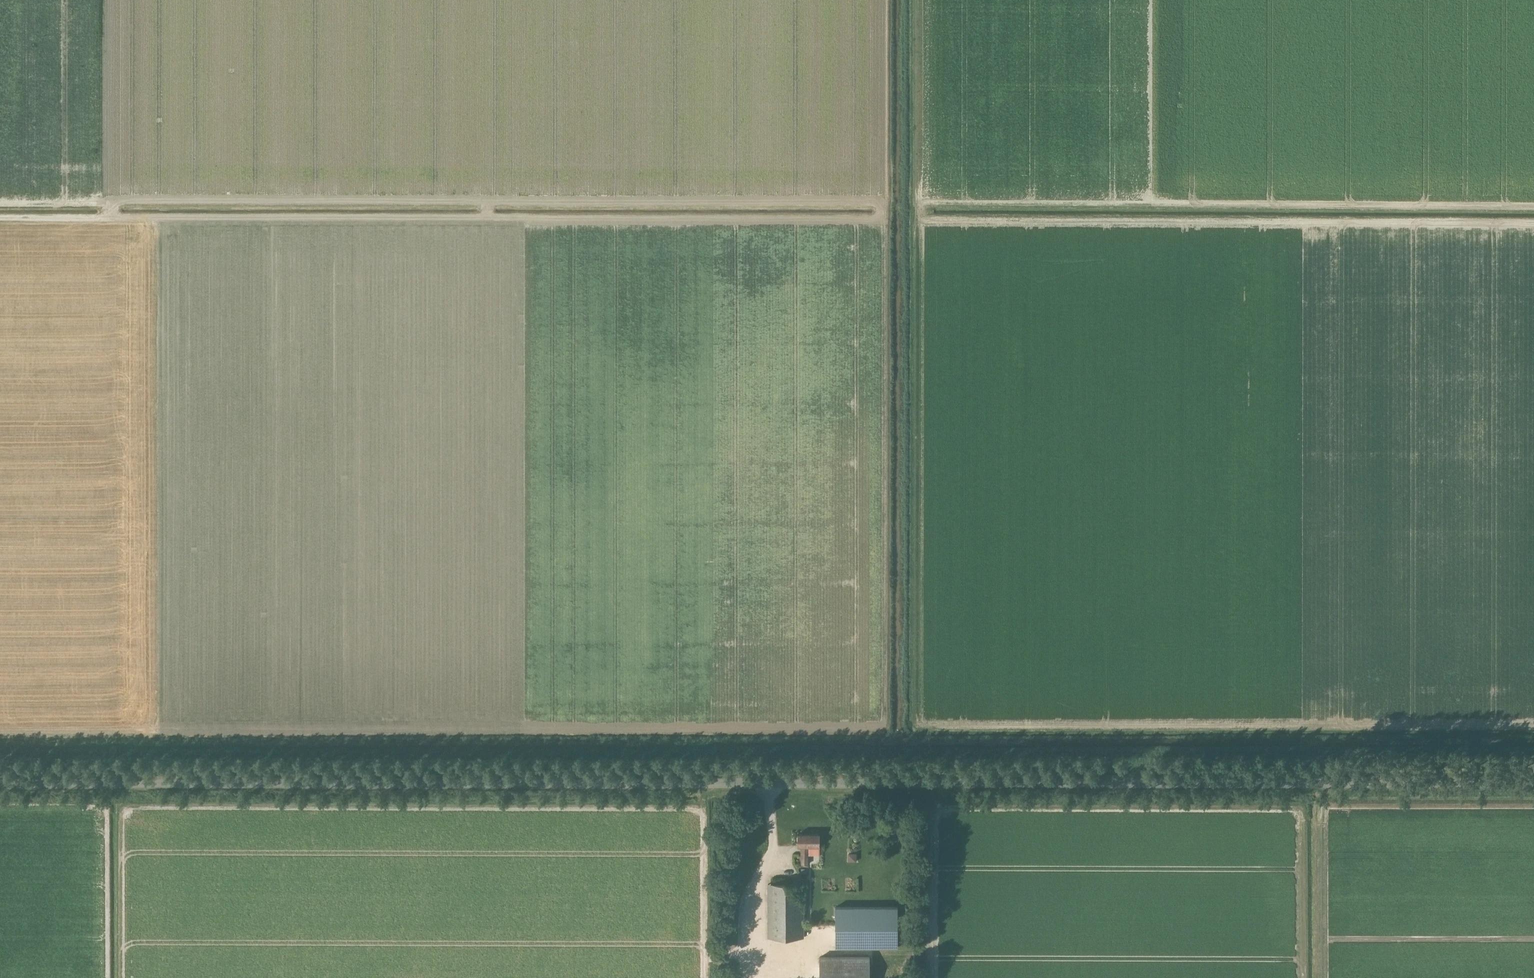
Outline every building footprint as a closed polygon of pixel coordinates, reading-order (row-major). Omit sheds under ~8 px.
[(819,846),(819,834),(797,834),(797,846),(801,846),(801,864),(808,864),(808,846),(819,846)] [(803,937),(803,884),(768,884),(768,937),(803,937)] [(897,906),(835,906),(835,946),(897,946),(897,906)] [(869,956),(819,957),(819,977),(869,977),(869,956)]
